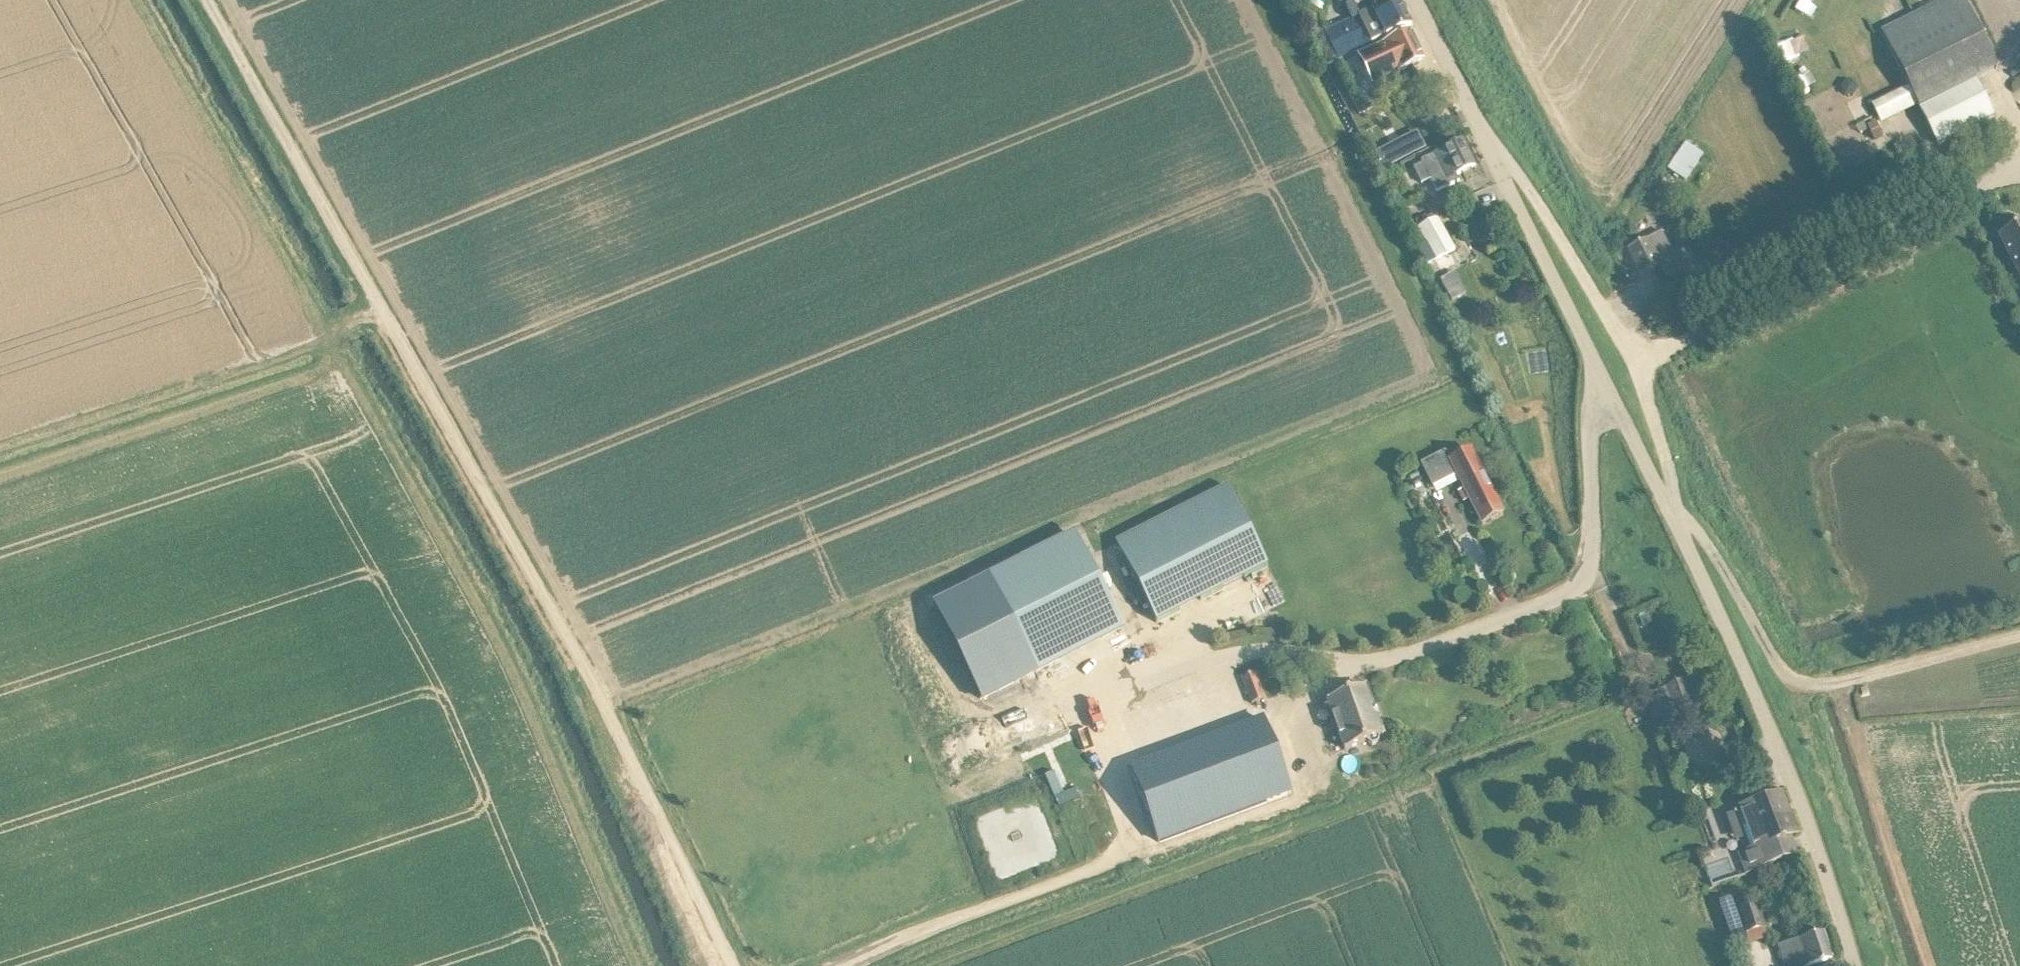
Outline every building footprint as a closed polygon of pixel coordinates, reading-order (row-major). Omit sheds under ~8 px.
[(1412,25),(1400,0),(1356,0),(1344,6),(1352,20),(1325,33),(1319,22),(1323,15),(1303,6),(1299,12),(1323,58),(1325,57),(1329,66),(1340,60),(1354,53),(1387,37),(1387,38),(1412,25)] [(1994,117),(1976,79),(1998,69),(1989,51),(1963,0),(1945,0),(1882,30),(1909,87),(1918,106),(1928,127),(1937,145),(1994,117)] [(1424,60),(1410,31),(1359,57),(1373,85),(1424,60)] [(1360,63),(1354,53),(1340,60),(1345,71),(1360,63)] [(1918,106),(1909,87),(1872,105),(1881,124),(1918,106)] [(1417,129),(1403,136),(1412,153),(1426,146),(1417,129)] [(1460,180),(1458,175),(1476,166),(1463,140),(1424,160),(1425,163),(1414,168),(1422,184),(1433,179),(1439,191),(1460,180)] [(1686,181),(1704,154),(1685,142),(1668,169),(1659,182),(1668,188),(1677,175),(1686,181)] [(1426,264),(1456,249),(1439,218),(1420,228),(1427,242),(1417,247),(1426,264)] [(2000,236),(2019,276),(2019,226),(2000,236)] [(1682,272),(1673,254),(1663,232),(1646,240),(1628,250),(1641,275),(1660,265),(1668,279),(1682,272)] [(1704,263),(1699,240),(1687,243),(1693,265),(1704,263)] [(1503,514),(1470,450),(1452,460),(1447,451),(1422,463),(1434,487),(1457,475),(1483,525),(1503,514)] [(1157,623),(1267,567),(1227,487),(1117,543),(1157,623)] [(1034,668),(1120,625),(1074,536),(989,579),(1034,668)] [(1252,704),(1265,699),(1255,673),(1242,678),(1252,704)] [(1652,722),(1657,720),(1699,703),(1690,680),(1643,699),(1652,722)] [(1379,740),(1379,738),(1384,736),(1366,688),(1327,702),(1345,751),(1367,743),(1368,744),(1372,747),(1378,744),(1379,740)] [(1239,727),(1131,768),(1159,843),(1267,802),(1291,793),(1263,719),(1239,727)] [(1746,874),(1778,862),(1796,855),(1790,837),(1798,834),(1782,793),(1763,800),(1741,809),(1756,848),(1739,854),(1746,874)] [(1735,842),(1746,838),(1737,813),(1727,817),(1735,842)] [(1737,911),(1732,897),(1719,902),(1736,949),(1768,938),(1765,927),(1768,926),(1760,903),(1737,911)] [(1832,959),(1824,931),(1797,940),(1778,946),(1784,965),(1810,965),(1832,959)]
